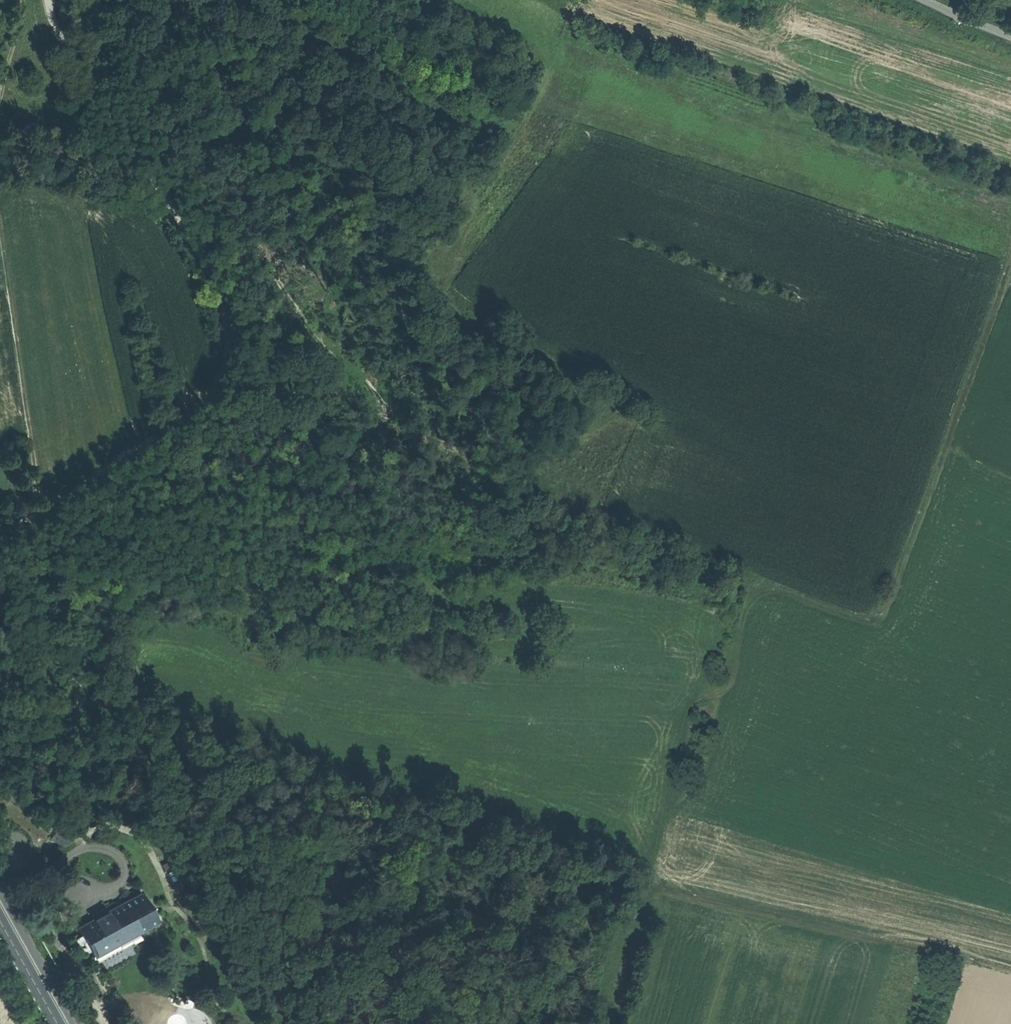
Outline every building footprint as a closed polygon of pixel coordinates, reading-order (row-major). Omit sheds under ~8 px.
[(85,942),(92,956),(136,932),(156,921),(141,894),(107,912),(93,920),(77,929),(85,942)] [(90,914),(93,920),(107,912),(104,907),(90,914)] [(140,938),(136,932),(92,956),(96,963),(140,938)]
